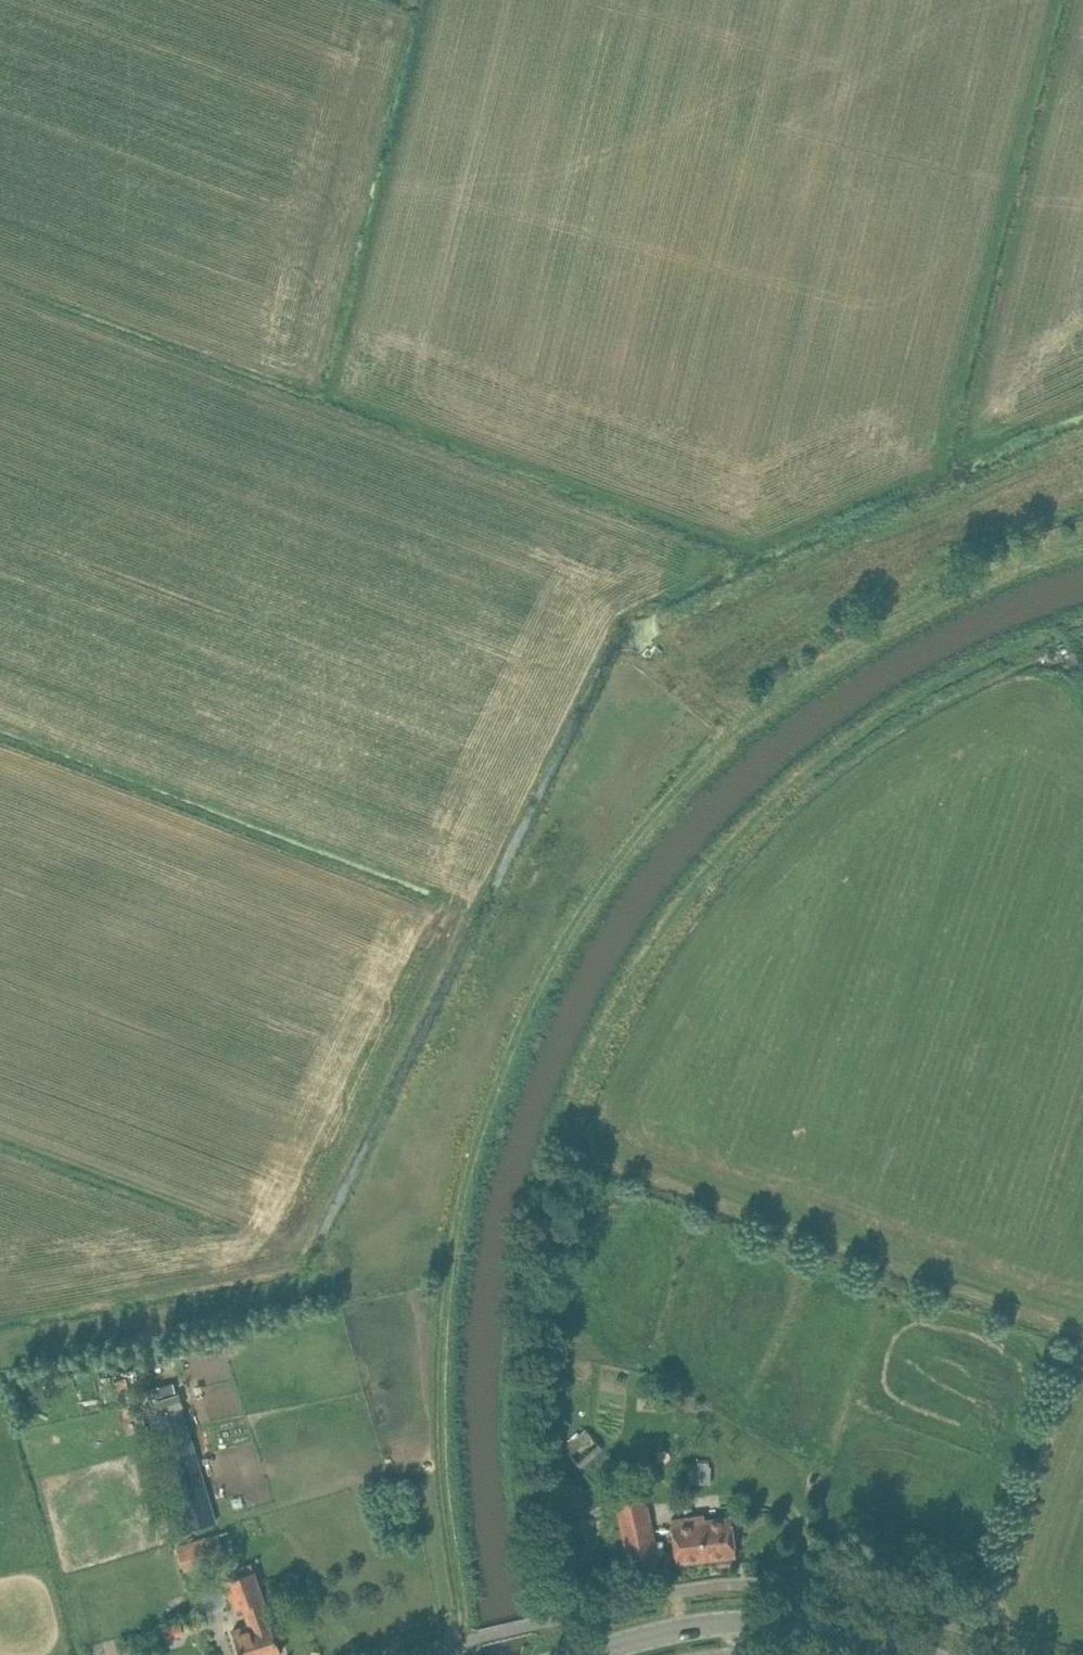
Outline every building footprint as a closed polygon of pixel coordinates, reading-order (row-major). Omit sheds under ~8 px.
[(175,1395),(149,1403),(186,1529),(209,1522),(215,1521),(182,1407),(179,1408),(175,1395)] [(566,1446),(584,1465),(607,1443),(588,1424),(566,1446)] [(615,1499),(630,1570),(659,1564),(641,1481),(616,1486),(618,1498),(615,1499)] [(704,1515),(672,1519),(677,1562),(736,1555),(731,1517),(705,1520),(704,1515)] [(217,1533),(191,1541),(192,1546),(184,1549),(189,1565),(197,1562),(199,1567),(225,1559),(217,1533)] [(260,1608),(266,1606),(252,1563),(239,1567),(241,1574),(227,1579),(239,1614),(245,1611),(260,1607),(260,1608)] [(233,1629),(241,1654),(265,1654),(281,1650),(266,1606),(260,1608),(260,1607),(245,1611),(249,1624),(233,1629)]
